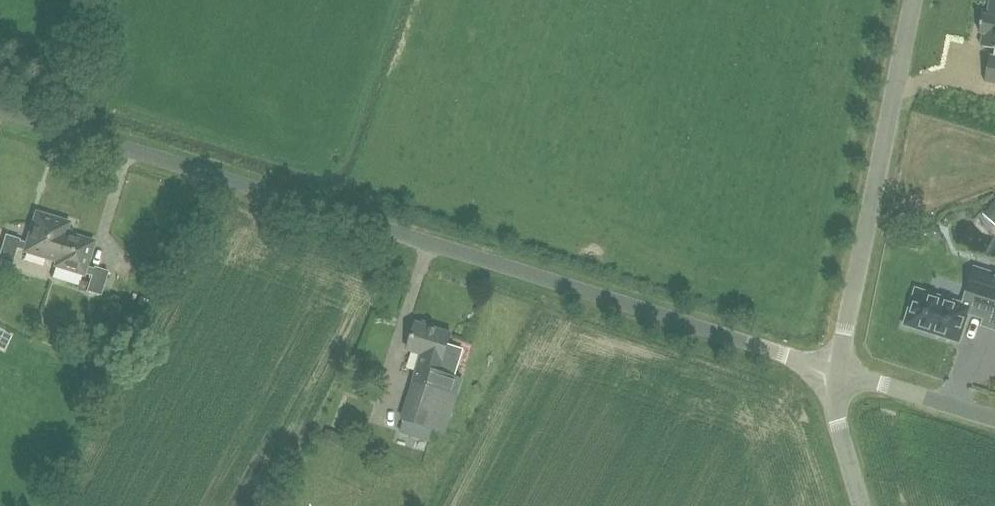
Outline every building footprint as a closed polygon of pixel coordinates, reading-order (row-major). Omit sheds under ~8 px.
[(987,15),(984,14),(980,33),(983,34),(981,46),(994,49),(994,0),(990,0),(987,15)] [(994,56),(990,55),(985,81),(994,84),(994,51),(994,56)] [(94,241),(66,232),(69,222),(35,211),(26,241),(5,235),(0,252),(0,259),(12,262),(16,248),(56,261),(54,265),(91,277),(87,290),(100,294),(107,271),(86,264),(94,241)] [(932,239),(939,239),(943,233),(940,227),(933,227),(929,233),(932,239)] [(970,278),(966,291),(994,300),(994,275),(974,268),(970,278)] [(915,287),(903,325),(960,343),(972,305),(915,287)] [(431,327),(430,322),(422,320),(419,323),(416,322),(408,349),(427,355),(424,366),(419,364),(402,418),(445,432),(462,378),(437,370),(440,359),(443,360),(451,333),(431,327)] [(118,332),(101,325),(95,340),(112,347),(118,332)] [(357,383),(364,365),(355,361),(348,379),(357,383)] [(336,444),(339,434),(326,430),(323,440),(336,444)]
